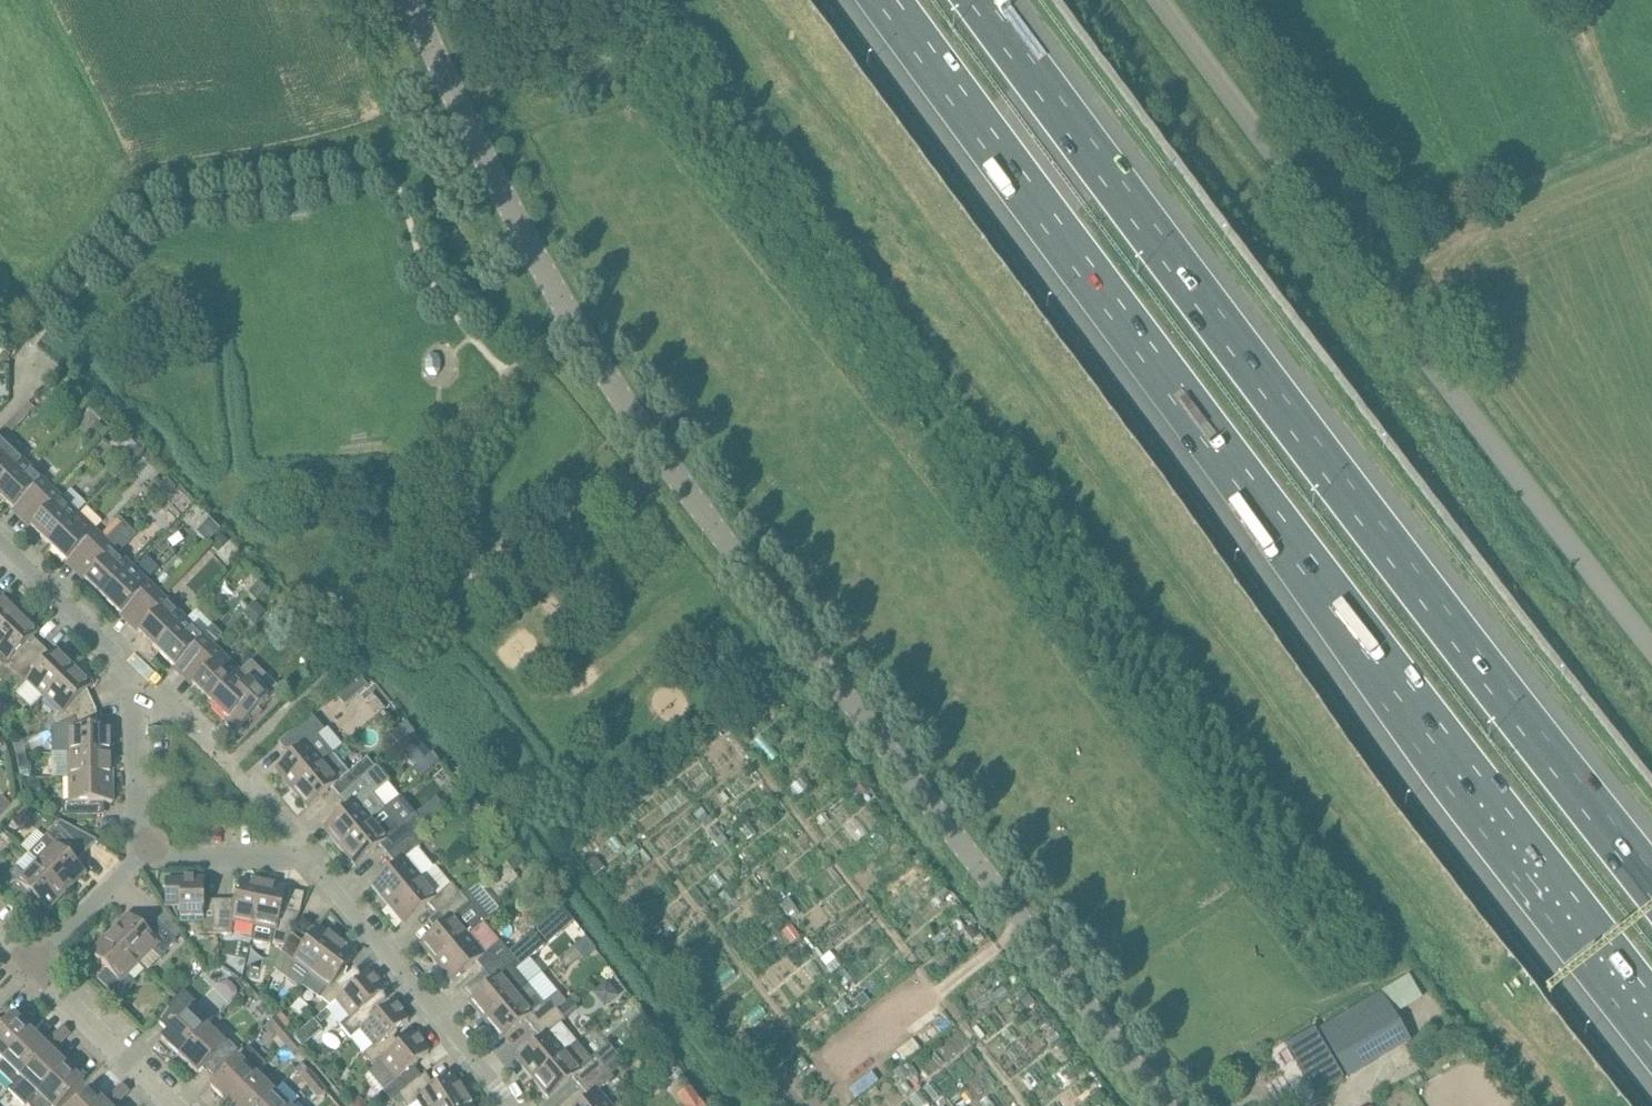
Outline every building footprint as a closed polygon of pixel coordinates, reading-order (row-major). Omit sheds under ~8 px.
[(1072,379),(1064,385),(1226,627),(1243,615),(1253,630),(1262,624),(1076,344),(1057,357),(1072,379)] [(29,416),(23,409),(6,426),(13,432),(29,416)] [(25,462),(0,437),(0,487),(25,462)] [(139,445),(125,460),(128,463),(129,464),(144,449),(139,445)] [(0,487),(0,497),(13,509),(12,511),(21,520),(52,488),(60,479),(33,453),(25,462),(0,487)] [(146,488),(151,493),(162,482),(157,477),(146,488)] [(167,477),(162,482),(173,493),(177,488),(167,477)] [(52,488),(21,520),(30,528),(31,527),(49,544),(79,514),(52,488)] [(75,572),(89,557),(106,540),(79,514),(49,544),(67,562),(66,563),(75,572)] [(122,523),(106,540),(89,557),(75,572),(83,581),(85,579),(103,597),(133,566),(117,551),(121,550),(135,535),(122,523)] [(211,539),(219,530),(220,530),(213,523),(200,536),(207,543),(211,539)] [(218,551),(229,541),(221,534),(211,544),(218,551)] [(133,566),(103,597),(121,614),(119,616),(128,625),(144,609),(160,593),(133,566)] [(258,581),(248,592),(256,600),(267,589),(258,581)] [(144,609),(128,625),(137,633),(139,632),(157,649),(186,619),(160,593),(144,609)] [(21,614),(3,596),(0,599),(0,635),(21,614)] [(254,602),(243,615),(253,624),(265,612),(254,602)] [(3,667),(0,670),(0,680),(4,685),(13,676),(35,653),(38,650),(29,641),(33,637),(39,631),(21,614),(0,635),(0,664),(3,667)] [(173,668),(182,677),(197,662),(213,645),(223,636),(212,625),(203,635),(186,619),(157,649),(175,667),(173,668)] [(213,645),(197,662),(182,677),(191,686),(193,684),(211,702),(240,671),(213,645)] [(35,653),(13,676),(22,685),(27,680),(44,698),(75,667),(57,649),(51,655),(44,662),(35,653)] [(240,671),(211,702),(228,719),(225,722),(236,732),(252,715),(259,708),(279,687),(251,660),(240,671)] [(75,667),(44,698),(59,712),(45,727),(48,730),(96,709),(87,690),(93,684),(75,667)] [(359,677),(350,685),(358,695),(367,687),(359,677)] [(48,730),(39,734),(39,754),(69,753),(112,753),(112,728),(104,728),(94,728),(92,724),(101,722),(96,709),(48,730)] [(295,753),(275,770),(291,789),(333,754),(343,745),(328,727),(324,730),(312,715),(279,743),(286,750),(289,747),(295,743),(300,749),(295,753)] [(69,777),(113,777),(112,753),(69,753),(69,777)] [(17,755),(19,769),(28,767),(26,754),(17,755)] [(348,773),(333,754),(291,789),(307,808),(332,788),(340,797),(374,769),(366,758),(348,773)] [(373,795),(388,782),(376,768),(374,769),(340,797),(348,807),(323,828),(339,847),(384,809),(373,795)] [(113,802),(113,777),(69,777),(69,802),(63,802),(63,816),(95,815),(95,802),(113,802)] [(862,783),(856,788),(861,794),(867,790),(862,783)] [(40,795),(38,784),(25,786),(28,797),(40,795)] [(10,803),(2,796),(0,798),(0,814),(10,803)] [(384,809),(339,847),(355,866),(380,846),(388,855),(419,830),(424,826),(399,797),(384,809)] [(436,798),(429,804),(438,814),(444,808),(436,798)] [(36,862),(66,891),(86,872),(69,856),(78,847),(85,854),(97,841),(60,821),(28,854),(36,862)] [(396,865),(372,886),(388,905),(421,877),(405,858),(427,840),(419,830),(388,855),(396,865)] [(721,836),(714,841),(718,846),(725,841),(721,836)] [(516,851),(505,860),(512,869),(515,872),(525,863),(516,851)] [(594,859),(586,866),(594,875),(602,869),(594,859)] [(36,862),(24,874),(16,866),(0,883),(0,884),(21,905),(31,895),(47,911),(66,891),(36,862)] [(421,877),(388,905),(404,924),(428,904),(437,914),(460,894),(452,883),(436,896),(421,877)] [(201,934),(218,934),(217,900),(204,900),(204,879),(180,879),(180,880),(165,880),(165,883),(161,886),(165,892),(165,908),(172,907),(180,920),(180,922),(201,921),(201,934)] [(236,900),(217,900),(218,934),(232,934),(235,922),(254,926),(263,885),(240,880),(236,900)] [(286,889),(263,885),(254,926),(274,931),(271,943),(285,946),(291,933),(300,914),(281,910),(286,889)] [(445,923),(420,944),(436,963),(469,935),(484,923),(490,918),(467,891),(465,889),(460,894),(437,914),(445,923)] [(779,895),(774,899),(778,903),(783,899),(779,895)] [(128,914),(109,933),(140,963),(149,971),(160,959),(160,958),(176,941),(175,939),(181,933),(166,912),(157,922),(155,920),(145,930),(128,914)] [(478,994),(468,1002),(484,1021),(517,994),(528,985),(516,970),(556,937),(545,923),(509,952),(509,951),(484,972),(485,972),(493,981),(478,994)] [(791,925),(782,933),(791,944),(800,937),(791,925)] [(305,944),(291,933),(285,946),(276,964),(287,973),(295,963),(311,975),(337,942),(318,927),(305,944)] [(973,927),(966,932),(973,941),(980,936),(973,927)] [(140,963),(109,933),(90,953),(107,969),(97,979),(119,1000),(136,983),(128,975),(140,963)] [(469,935),(436,963),(452,982),(476,962),(484,972),(509,951),(500,941),(485,954),(469,935)] [(593,950),(584,940),(574,948),(583,958),(593,950)] [(311,975),(303,985),(330,1006),(357,983),(342,972),(355,956),(337,942),(311,975)] [(369,974),(357,983),(330,1006),(327,1009),(351,1038),(360,1030),(377,1016),(368,1006),(384,992),(369,974)] [(517,994),(484,1021),(500,1040),(525,1020),(533,1030),(557,1010),(566,1002),(557,992),(557,993),(544,1003),(528,985),(517,994)] [(187,993),(180,1001),(159,1022),(169,1031),(161,1039),(179,1056),(208,1027),(194,1013),(200,1006),(187,993)] [(1028,994),(1021,999),(1028,1008),(1035,1003),(1028,994)] [(1382,994),(1321,1031),(1339,1061),(1400,1025),(1395,1016),(1382,994)] [(377,1016),(360,1030),(373,1045),(364,1054),(375,1067),(401,1044),(392,1034),(408,1021),(393,1003),(377,1016)] [(541,1039),(517,1060),(533,1079),(576,1043),(560,1024),(566,1020),(557,1010),(533,1030),(541,1039)] [(0,1020),(0,1057),(4,1061),(32,1032),(14,1014),(4,1024),(0,1020)] [(644,1015),(630,1025),(640,1037),(653,1027),(644,1015)] [(314,1020),(294,1038),(302,1047),(322,1030),(314,1020)] [(63,1027),(54,1036),(61,1043),(70,1034),(63,1027)] [(217,1073),(229,1060),(238,1051),(229,1041),(225,1044),(208,1027),(179,1056),(197,1074),(207,1063),(217,1073)] [(277,1035),(285,1044),(292,1038),(284,1028),(277,1035)] [(1315,1029),(1286,1046),(1315,1096),(1344,1078),(1317,1033),(1315,1029)] [(4,1061),(0,1064),(0,1073),(13,1086),(48,1049),(52,1052),(61,1043),(54,1036),(45,1045),(32,1032),(4,1061)] [(401,1044),(375,1067),(367,1073),(391,1102),(399,1095),(421,1076),(412,1066),(429,1053),(413,1034),(401,1044)] [(301,1048),(292,1038),(285,1044),(293,1055),(301,1048)] [(581,1088),(605,1068),(619,1057),(608,1044),(595,1055),(597,1058),(593,1061),(577,1042),(576,1043),(533,1079),(549,1098),(573,1078),(581,1088)] [(229,1104),(257,1075),(267,1065),(249,1047),(210,1086),(229,1104)] [(38,1094),(66,1065),(52,1052),(48,1049),(13,1086),(8,1090),(25,1105),(26,1105),(38,1094)] [(84,1083),(66,1065),(38,1094),(50,1105),(62,1105),(84,1083)] [(913,1067),(907,1071),(912,1078),(918,1074),(913,1067)] [(598,1091),(614,1078),(605,1068),(581,1088),(589,1097),(579,1105),(611,1105),(598,1091)] [(310,1088),(318,1081),(309,1071),(302,1078),(310,1088)] [(406,1105),(448,1105),(464,1096),(452,1076),(434,1086),(425,1072),(421,1076),(399,1095),(406,1105)] [(231,1105),(260,1105),(274,1092),(257,1075),(229,1104),(231,1105)] [(326,1091),(318,1081),(310,1088),(319,1098),(326,1091)] [(122,1085),(113,1094),(120,1101),(129,1091),(122,1085)] [(90,1089),(73,1105),(115,1105),(120,1101),(113,1094),(105,1103),(90,1089)] [(274,1092),(260,1105),(288,1105),(274,1092)] [(448,1105),(471,1105),(464,1096),(448,1105)]
